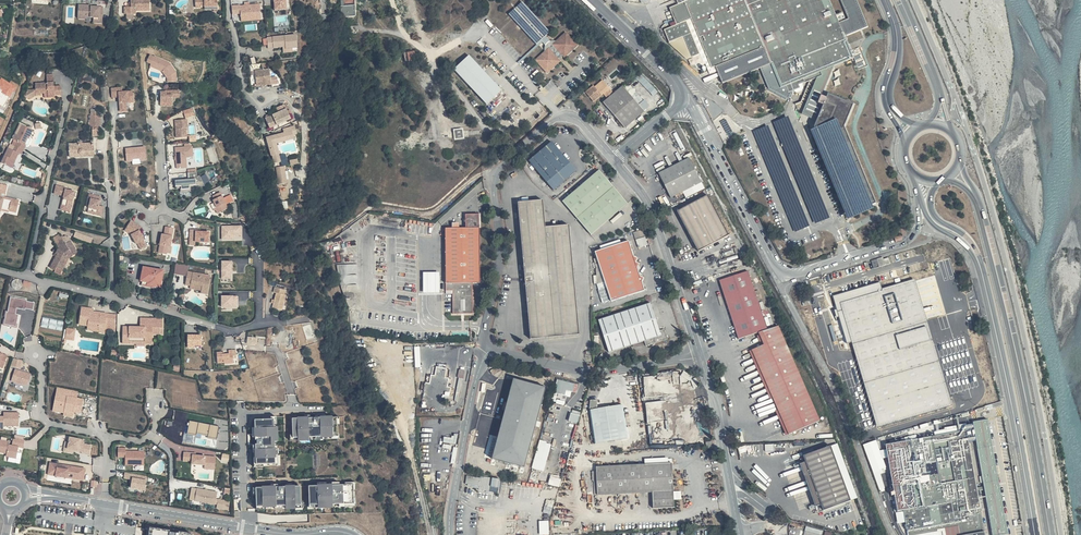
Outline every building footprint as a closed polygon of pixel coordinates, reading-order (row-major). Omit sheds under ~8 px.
[(131,3),(131,7),(128,7),(125,7),(124,13),(136,13),(136,10),(151,10),(151,0),(131,0),(131,3)] [(196,7),(201,7),(201,6),(205,5),(205,6),(213,6),(214,9),(218,9),(218,0),(195,0),(196,7)] [(275,8),(287,7),(286,0),(275,0),(275,8)] [(349,0),(332,0),(332,2),(335,2),(335,19),(349,19),(349,0)] [(824,91),(825,89),(833,68),(854,59),(846,36),(866,28),(855,0),(676,0),(678,5),(670,9),(676,26),(665,31),(670,43),(683,38),(691,58),(701,55),(710,76),(718,73),(721,82),(722,84),(753,72),(772,64),(781,88),(806,83),(803,92),(802,103),(796,105),(800,123),(811,134),(848,223),(874,214),(872,209),(876,208),(846,126),(853,104),(825,91),(824,91)] [(550,33),(522,2),(509,15),(537,45),(540,46),(544,51),(534,60),(547,74),(578,45),(566,33),(555,41),(551,42),(546,37),(550,33)] [(232,5),(233,13),(241,13),(241,15),(262,15),(261,3),(241,4),(241,5),(232,5)] [(92,6),(89,6),(89,5),(79,4),(79,13),(87,13),(87,16),(94,17),(94,18),(94,22),(103,22),(104,6),(92,6)] [(297,33),(268,35),(268,46),(283,45),(287,44),(287,48),(293,47),(298,47),(297,33)] [(407,50),(397,54),(397,57),(399,62),(409,59),(407,50)] [(469,54),(454,68),(487,104),(502,90),(469,54)] [(270,66),(254,69),(256,77),(264,75),(266,83),(273,82),(270,66)] [(654,95),(658,91),(640,72),(636,77),(654,95)] [(55,87),(55,74),(47,74),(47,83),(35,83),(36,95),(40,95),(40,92),(45,92),(48,92),(48,98),(55,97),(55,95),(55,87)] [(264,75),(256,77),(258,85),(266,83),(264,75)] [(5,108),(11,97),(13,98),(18,86),(0,77),(0,106),(5,108)] [(610,90),(601,80),(594,87),(595,87),(587,94),(595,103),(610,90)] [(644,113),(622,88),(603,104),(625,130),(644,113)] [(116,89),(105,90),(106,99),(113,98),(114,112),(121,112),(120,104),(123,104),(123,98),(127,98),(127,92),(116,93),(116,89)] [(157,91),(154,92),(155,102),(167,101),(166,96),(174,95),(173,89),(160,90),(160,91),(157,91)] [(277,112),(275,106),(268,110),(271,115),(277,112)] [(192,107),(184,110),(186,118),(195,115),(192,107)] [(263,119),(268,128),(283,121),(281,118),(279,113),(278,111),(277,112),(271,115),(263,119)] [(788,116),(775,121),(815,224),(829,218),(819,191),(815,193),(810,178),(811,178),(788,116)] [(182,119),(170,120),(171,137),(181,137),(181,128),(182,128),(182,119)] [(261,131),(268,128),(263,119),(257,122),(261,131)] [(34,128),(22,123),(18,133),(15,132),(13,138),(17,140),(13,150),(8,147),(1,162),(13,167),(19,152),(17,151),(19,147),(23,149),(24,149),(26,144),(24,143),(27,137),(29,138),(34,128)] [(463,138),(462,130),(453,132),(454,140),(463,138)] [(577,173),(552,143),(528,162),(553,193),(577,173)] [(94,144),(69,144),(70,156),(95,156),(94,144)] [(126,147),(127,161),(133,161),(133,162),(147,161),(146,145),(126,147)] [(188,145),(171,146),(171,156),(172,156),(173,158),(172,158),(172,167),(182,166),(181,155),(189,155),(188,145)] [(12,172),(17,161),(20,162),(23,155),(20,153),(13,168),(5,164),(3,167),(12,172)] [(700,184),(690,160),(658,173),(669,198),(700,184)] [(278,184),(287,183),(285,165),(277,166),(278,184)] [(40,175),(34,168),(32,171),(37,177),(38,176),(40,175)] [(184,178),(171,180),(172,187),(177,186),(177,190),(186,189),(185,185),(192,185),(191,180),(198,180),(195,174),(193,174),(192,170),(188,171),(184,171),(184,178)] [(600,170),(562,201),(590,235),(628,204),(600,170)] [(0,182),(0,215),(2,209),(3,202),(12,204),(12,206),(19,208),(21,199),(5,196),(5,198),(1,197),(2,195),(2,193),(6,193),(8,184),(0,182)] [(51,185),(49,193),(58,196),(60,190),(55,189),(56,186),(51,185)] [(61,188),(56,186),(55,189),(60,190),(58,196),(56,205),(66,207),(68,196),(69,192),(60,189),(61,188)] [(211,209),(213,212),(224,207),(216,191),(208,194),(210,198),(208,199),(212,206),(210,207),(211,209)] [(96,196),(84,193),(83,198),(86,198),(83,207),(89,209),(88,214),(96,215),(98,206),(94,205),(96,196)] [(728,238),(707,196),(676,213),(697,254),(728,238)] [(578,337),(576,313),(570,249),(568,226),(544,228),(541,201),(516,203),(525,301),(529,342),(578,337)] [(18,210),(19,208),(12,206),(12,204),(3,202),(2,209),(10,211),(11,209),(18,210)] [(478,284),(476,215),(463,216),(463,230),(442,230),(444,291),(450,291),(451,313),(451,315),(460,315),(472,315),(471,284),(478,284)] [(128,222),(121,232),(127,236),(132,245),(134,244),(137,250),(143,247),(139,241),(141,240),(135,231),(137,229),(128,222)] [(222,225),(222,240),(235,239),(235,235),(242,235),(242,225),(222,225)] [(170,229),(162,227),(161,235),(158,235),(157,243),(156,245),(155,253),(163,255),(164,247),(167,247),(170,229)] [(192,228),(187,228),(186,244),(192,244),(192,240),(205,241),(206,231),(196,231),(192,230),(192,228)] [(643,229),(634,232),(639,247),(648,244),(643,229)] [(76,230),(74,236),(92,243),(94,237),(76,230)] [(52,237),(45,242),(49,246),(55,242),(52,237)] [(55,242),(49,246),(53,251),(56,253),(54,257),(46,272),(51,275),(53,272),(58,274),(65,261),(64,260),(73,255),(62,240),(59,239),(55,242)] [(633,259),(628,244),(595,254),(610,305),(644,294),(642,287),(644,282),(640,279),(637,272),(640,267),(636,265),(638,261),(633,259)] [(883,258),(875,261),(877,268),(885,265),(883,258)] [(222,278),(232,278),(232,260),(222,260),(222,278)] [(170,263),(160,261),(158,271),(169,272),(170,263)] [(357,274),(357,263),(338,264),(339,275),(357,274)] [(156,271),(136,268),(135,273),(137,273),(135,282),(141,283),(141,286),(148,287),(149,281),(154,282),(156,271)] [(868,277),(866,268),(860,270),(863,279),(868,277)] [(439,273),(423,273),(423,294),(439,294),(439,273)] [(206,278),(183,274),(181,287),(187,288),(187,286),(198,288),(197,293),(196,296),(203,297),(206,278)] [(768,331),(748,275),(719,284),(738,343),(758,337),(768,331)] [(952,406),(915,281),(842,303),(878,428),(952,406)] [(270,307),(269,307),(277,309),(279,294),(277,293),(278,289),(267,287),(267,288),(268,292),(270,293),(269,299),(270,307)] [(239,307),(238,295),(221,295),(222,308),(239,307)] [(10,296),(5,324),(16,326),(19,307),(34,310),(35,300),(10,296)] [(67,306),(46,302),(44,313),(65,317),(67,306)] [(660,331),(650,303),(599,320),(609,352),(644,341),(646,348),(668,341),(665,330),(660,331)] [(812,308),(805,312),(815,331),(822,327),(812,308)] [(85,312),(76,311),(73,325),(82,328),(93,330),(93,335),(97,336),(99,325),(102,326),(101,335),(108,336),(111,318),(96,315),(95,318),(84,316),(85,312)] [(64,321),(44,317),(42,326),(62,330),(64,321)] [(136,327),(128,327),(128,329),(125,331),(118,331),(118,343),(132,343),(141,343),(148,343),(148,333),(156,333),(156,327),(158,327),(158,318),(136,318),(136,327)] [(69,328),(67,338),(74,339),(76,329),(69,328)] [(778,328),(768,331),(758,337),(763,346),(783,340),(778,328)] [(254,337),(244,337),(244,345),(254,345),(254,337)] [(820,422),(783,340),(763,346),(751,353),(786,436),(820,422)] [(229,351),(224,351),(225,354),(220,354),(218,355),(218,352),(212,352),(212,362),(220,362),(220,364),(229,364),(229,359),(229,357),(229,351)] [(0,352),(0,363),(5,365),(8,355),(0,352)] [(25,360),(14,358),(12,366),(17,367),(22,368),(25,360)] [(32,374),(16,369),(12,381),(28,386),(32,374)] [(576,385),(558,380),(556,388),(554,393),(552,402),(555,403),(557,394),(566,396),(567,391),(574,393),(576,385)] [(78,397),(79,390),(57,386),(53,411),(64,413),(64,415),(74,417),(75,412),(82,413),(85,398),(78,397)] [(598,409),(597,399),(593,399),(589,411),(598,409)] [(628,442),(623,406),(598,409),(589,411),(594,446),(628,442)] [(578,423),(581,411),(572,409),(569,421),(578,423)] [(11,427),(12,412),(0,412),(0,426),(11,427)] [(269,418),(248,418),(250,462),(271,461),(269,418)] [(332,418),(288,418),(288,437),(333,436),(332,418)] [(217,437),(219,426),(191,420),(188,431),(217,437)] [(886,445),(886,450),(880,451),(876,441),(864,446),(872,473),(879,493),(885,491),(881,476),(886,473),(886,469),(890,468),(892,480),(893,491),(897,491),(899,498),(894,495),(892,497),(892,505),(895,505),(896,511),(895,513),(897,522),(905,521),(907,529),(907,534),(933,534),(939,534),(986,534),(985,529),(981,506),(978,491),(983,490),(993,534),(1001,534),(1009,533),(988,420),(974,422),(984,486),(978,487),(966,424),(956,426),(944,429),(944,432),(934,433),(935,437),(886,445)] [(7,453),(7,457),(17,458),(19,446),(24,447),(25,436),(14,435),(13,442),(0,440),(0,452),(7,453)] [(67,436),(64,452),(75,453),(75,451),(91,454),(92,444),(85,443),(85,438),(67,436)] [(547,442),(539,440),(531,470),(544,473),(552,446),(546,444),(547,442)] [(120,445),(113,444),(112,453),(119,454),(118,461),(137,463),(139,450),(120,448),(120,445)] [(830,448),(803,458),(805,465),(800,466),(816,508),(821,507),(823,513),(850,503),(830,448)] [(186,451),(177,450),(176,459),(185,460),(185,462),(198,464),(198,465),(208,466),(209,456),(189,454),(186,453),(186,451)] [(48,476),(84,480),(86,466),(50,462),(48,476)] [(675,510),(673,467),(597,470),(598,498),(653,497),(654,511),(675,510)] [(145,490),(148,476),(125,471),(124,478),(133,479),(131,487),(145,490)] [(551,475),(549,484),(560,487),(562,478),(551,475)] [(480,479),(467,476),(465,484),(479,486),(478,491),(498,494),(501,480),(481,476),(480,479)] [(348,485),(303,486),(304,506),(349,504),(348,485)] [(294,486),(250,486),(251,506),(295,506),(294,486)] [(197,490),(189,488),(186,500),(207,504),(209,492),(199,490),(198,492),(197,491),(197,490)] [(229,510),(231,501),(218,498),(217,507),(229,510)] [(549,520),(539,520),(539,534),(549,534),(549,520)] [(150,527),(148,534),(193,534),(193,533),(179,531),(178,533),(169,531),(170,530),(150,527)]
